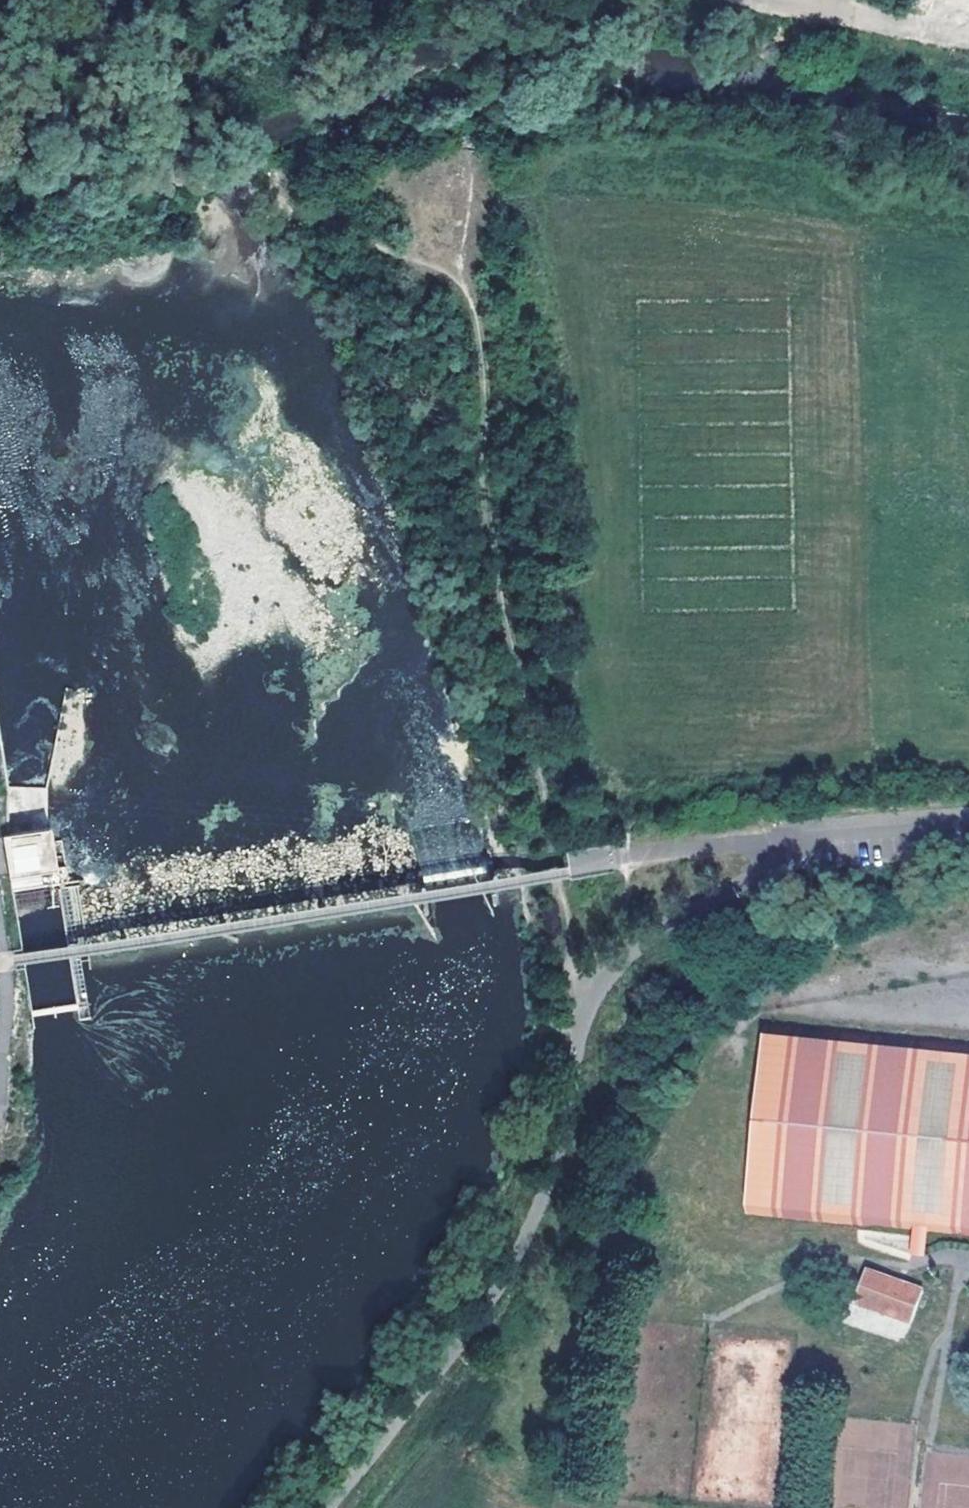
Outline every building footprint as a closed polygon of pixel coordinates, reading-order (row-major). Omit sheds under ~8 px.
[(119,877),(108,813),(27,826),(37,890),(119,877)] [(765,1024),(746,1214),(915,1231),(926,1232),(968,1237),(968,1044),(765,1024)] [(926,1232),(915,1231),(913,1248),(924,1249),(926,1232)] [(923,1290),(866,1269),(854,1302),(912,1322),(923,1290)]
